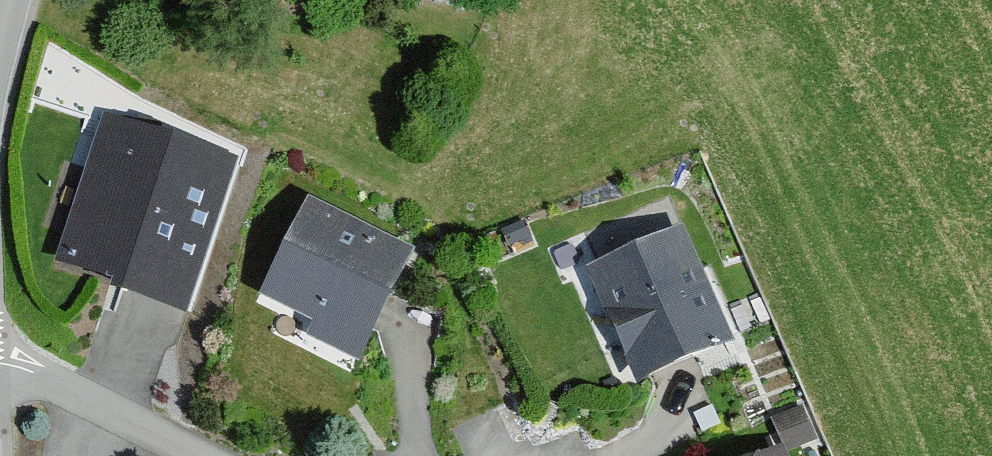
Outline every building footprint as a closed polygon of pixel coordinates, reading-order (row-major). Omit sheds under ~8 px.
[(231,170),(107,130),(61,271),(124,292),(119,307),(180,326),(231,170)] [(414,255),(307,207),(265,300),(320,325),(313,340),(364,363),(414,255)] [(729,343),(682,236),(594,275),(641,382),(729,343)] [(674,438),(717,423),(703,383),(659,398),(674,438)] [(765,425),(778,452),(807,439),(795,411),(765,425)]
